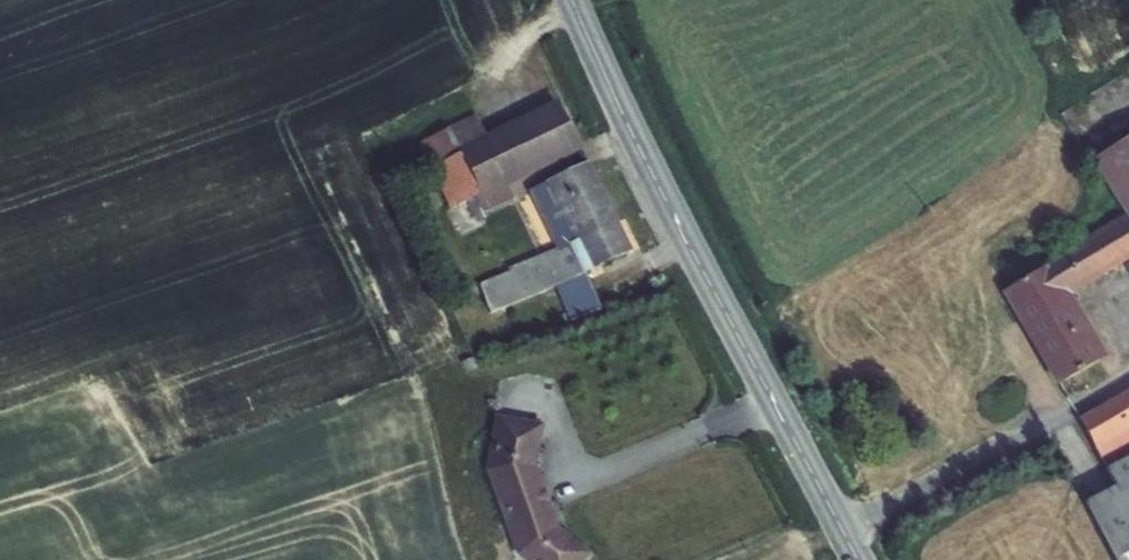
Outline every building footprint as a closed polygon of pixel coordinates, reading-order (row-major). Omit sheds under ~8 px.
[(489,142),(465,153),(480,186),(576,142),(560,108),(489,142)] [(450,128),(462,154),(465,153),(489,142),(477,116),(450,128)] [(462,154),(450,128),(420,143),(447,202),(480,186),(465,153),(462,154)] [(1107,369),(1072,311),(1128,276),(1128,152),(1061,194),(1094,252),(1007,307),(1065,398),(1107,369)] [(548,183),(574,240),(613,221),(587,166),(548,183)] [(513,270),(479,287),(491,316),(554,288),(570,321),(598,309),(584,274),(628,254),(613,221),(574,240),(513,270)] [(1112,478),(1114,477),(1128,468),(1128,411),(1088,437),(1112,478)] [(543,434),(503,423),(489,476),(521,558),(525,559),(589,559),(591,556),(557,534),(533,472),(543,434)] [(1097,521),(1120,559),(1128,559),(1128,479),(1115,487),(1125,505),(1097,521)]
